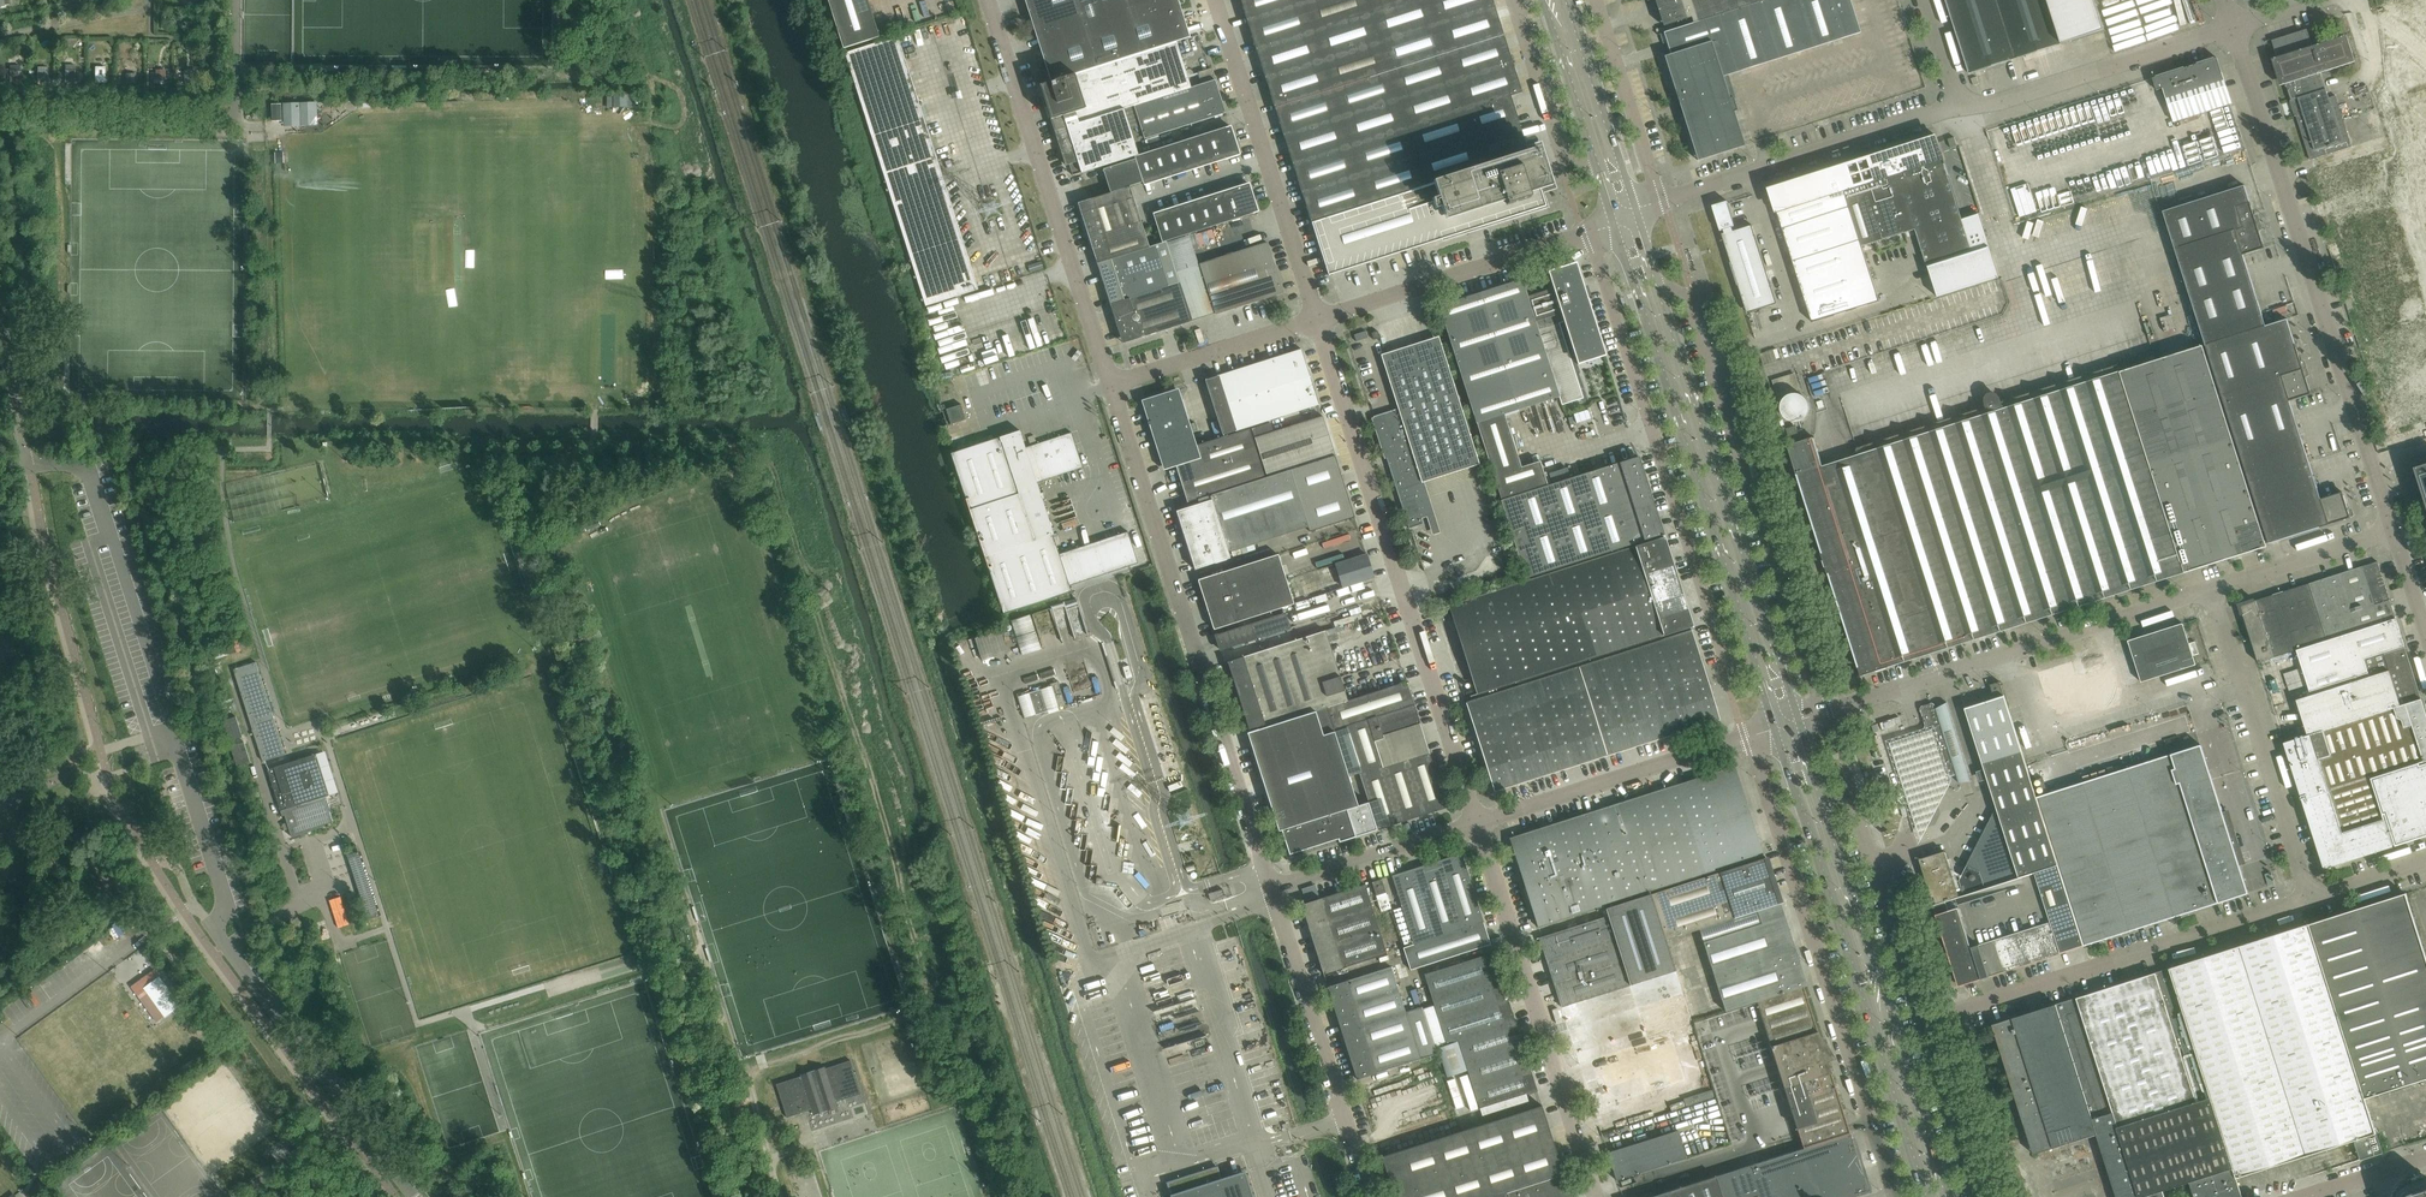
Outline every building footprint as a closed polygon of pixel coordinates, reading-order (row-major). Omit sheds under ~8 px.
[(844,49),(880,37),(868,0),(828,0),(844,49)] [(1051,81),(1177,42),(1190,38),(1178,0),(1025,0),(1051,81)] [(1527,146),(1517,117),(1511,96),(1522,93),(1493,0),(1241,0),(1329,276),(1546,206),(1540,187),(1548,184),(1537,151),(1529,154),(1527,146)] [(1663,26),(1678,22),(1691,17),(1693,23),(1766,0),(1655,0),(1663,26)] [(1693,23),(1664,33),(1671,55),(1664,57),(1698,160),(1744,146),(1733,112),(1737,110),(1733,98),(1729,99),(1722,77),(1861,33),(1850,0),(1766,0),(1693,23)] [(1970,74),(2062,44),(2048,0),(1946,0),(1970,74)] [(2062,44),(2106,31),(2096,0),(2048,0),(2062,44)] [(2286,84),(2310,160),(2352,147),(2336,96),(2329,98),(2321,73),(2356,62),(2347,36),(2324,43),(2322,39),(2312,43),(2307,29),(2272,40),(2278,58),(2272,59),(2281,86),(2286,84)] [(845,53),(926,306),(961,295),(979,290),(898,37),(845,53)] [(1177,42),(1051,81),(1051,82),(1041,85),(1066,166),(1069,165),(1073,176),(1138,155),(1124,109),(1134,106),(1191,88),(1177,42)] [(2164,88),(2174,122),(2232,104),(2217,58),(2153,78),(2157,90),(2164,88)] [(76,64),(65,64),(65,82),(76,83),(76,64)] [(94,66),(94,92),(107,92),(107,66),(94,66)] [(188,87),(200,86),(200,66),(188,66),(188,87)] [(12,67),(11,91),(27,91),(27,67),(12,67)] [(49,70),(38,69),(38,86),(49,86),(49,70)] [(165,69),(157,69),(157,80),(166,80),(165,69)] [(1213,74),(1211,69),(1198,73),(1200,79),(1213,74)] [(1191,88),(1134,106),(1145,139),(1226,113),(1216,80),(1191,88)] [(284,104),(284,121),(318,120),(317,103),(284,104)] [(281,105),(273,105),(274,121),(282,121),(281,105)] [(1135,157),(1136,159),(1143,182),(1144,186),(1145,186),(1144,183),(1225,157),(1226,160),(1239,156),(1230,126),(1135,157)] [(1825,171),(1770,189),(1776,207),(1775,207),(1777,213),(1778,213),(1813,323),(1880,301),(1878,295),(1863,247),(1916,230),(1933,283),(1933,282),(1934,284),(1935,284),(1936,284),(1977,271),(1977,270),(1979,270),(1978,268),(1979,268),(1976,258),(1977,257),(1970,235),(1971,235),(1967,224),(1966,221),(1964,222),(1949,176),(1944,160),(1945,160),(1943,153),(1942,154),(1939,143),(1937,136),(1892,150),(1892,149),(1890,150),(1891,151),(1882,154),(1882,152),(1880,153),(1880,154),(1838,168),(1837,167),(1836,167),(1836,168),(1827,171),(1827,170),(1825,170),(1825,171)] [(1949,140),(1951,149),(1958,147),(1955,137),(1949,140)] [(279,154),(276,154),(276,163),(280,163),(284,163),(284,153),(279,154)] [(1143,182),(1136,159),(1103,169),(1111,193),(1130,187),(1143,182)] [(1155,216),(1154,213),(1153,214),(1163,243),(1257,213),(1248,183),(1235,188),(1236,191),(1155,216)] [(2245,185),(2163,211),(2206,345),(2266,326),(2244,255),(2265,248),(2245,185)] [(1078,203),(1098,264),(1150,247),(1130,187),(1111,193),(1078,203)] [(1745,301),(1748,313),(1778,304),(1753,225),(1736,230),(1728,202),(1714,207),(1722,231),(1724,230),(1725,234),(1723,234),(1727,246),(1725,247),(1743,302),(1745,301)] [(446,245),(455,245),(454,226),(445,226),(446,245)] [(1150,247),(1098,264),(1104,282),(1105,286),(1111,305),(1124,300),(1169,286),(1180,283),(1166,242),(1150,247)] [(1200,265),(1216,314),(1283,293),(1268,243),(1200,265)] [(1522,280),(1439,306),(1501,500),(1548,485),(1540,461),(1521,467),(1505,414),(1578,391),(1556,324),(1564,322),(1578,364),(1605,355),(1576,263),(1549,272),(1551,280),(1534,286),(1532,279),(1523,282),(1522,280)] [(1124,300),(1111,305),(1121,338),(1123,344),(1192,322),(1180,283),(1169,286),(1124,300)] [(2306,377),(2301,361),(2300,357),(2287,319),(2266,326),(2206,345),(2269,544),(2320,527),(2351,518),(2348,509),(2343,492),(2321,499),(2290,401),(2312,394),(2306,377)] [(1372,333),(1374,340),(1380,338),(1378,331),(1372,333)] [(1422,519),(1427,517),(1427,518),(1428,518),(1428,519),(1429,519),(1430,519),(1431,518),(1432,517),(1432,516),(1431,516),(1431,515),(1430,514),(1419,480),(1423,478),(1423,479),(1476,462),(1437,341),(1385,358),(1401,409),(1399,410),(1398,409),(1373,417),(1409,529),(1424,524),(1422,519)] [(1814,437),(1801,441),(1796,426),(1787,429),(1792,444),(1788,445),(1797,474),(1797,475),(1798,475),(1822,554),(1823,556),(1826,555),(1827,560),(1826,560),(1826,561),(1825,562),(1826,564),(1826,565),(1827,565),(1828,566),(1829,566),(1831,570),(1827,571),(1828,573),(1829,573),(1859,667),(1858,667),(1859,668),(1861,675),(1861,676),(1889,667),(2267,547),(2203,345),(2157,360),(2154,353),(2001,403),(2000,398),(1997,395),(1993,394),(1989,395),(1986,398),(1986,402),(1988,407),(1857,448),(1859,455),(1823,466),(1814,438),(1815,438),(1814,437)] [(1205,380),(1223,435),(1319,405),(1302,350),(1205,380)] [(1149,425),(1150,425),(1164,471),(1176,467),(1188,502),(1265,478),(1250,429),(1228,436),(1197,445),(1179,389),(1142,401),(1149,422),(1148,422),(1149,425)] [(1782,406),(1782,409),(1782,411),(1783,414),(1785,416),(1786,417),(1787,418),(1789,420),(1791,421),(1794,422),(1795,422),(1797,422),(1800,421),(1802,420),(1803,420),(1805,419),(1807,417),(1808,415),(1809,412),(1810,410),(1810,408),(1810,407),(1810,404),(1809,402),(1807,399),(1806,398),(1805,397),(1803,395),(1801,394),(1798,394),(1797,394),(1795,394),(1792,394),(1791,394),(1790,395),(1787,397),(1785,398),(1784,400),(1784,401),(1783,403),(1782,406)] [(947,410),(952,425),(967,420),(962,405),(947,410)] [(1335,455),(1323,417),(1255,438),(1267,477),(1335,455)] [(1020,431),(951,454),(1004,614),(1072,592),(1070,586),(1139,563),(1128,532),(1060,554),(1053,535),(1054,535),(1043,500),(1045,499),(1043,493),(1041,494),(1037,483),(1083,468),(1072,433),(1026,448),(1020,431)] [(1176,511),(1195,570),(1231,558),(1229,553),(1308,527),(1310,532),(1355,518),(1335,456),(1198,499),(1200,504),(1176,511)] [(1501,501),(1526,579),(1663,535),(1638,457),(1619,463),(1501,501)] [(2414,468),(2419,484),(2421,489),(2422,493),(2424,499),(2425,505),(2425,464),(2423,465),(2414,468)] [(1633,547),(1662,636),(1692,626),(1664,537),(1633,547)] [(1662,636),(1633,547),(1451,605),(1452,608),(1460,631),(1474,627),(1485,663),(1471,667),(1479,691),(1478,691),(1479,694),(1662,636)] [(1336,564),(1343,588),(1374,578),(1367,554),(1336,564)] [(1198,580),(1214,630),(1294,604),(1278,555),(1198,580)] [(2309,584),(2327,641),(2396,619),(2378,562),(2309,584)] [(2327,641),(2309,584),(2240,605),(2259,662),(2297,650),(2327,641)] [(1068,598),(1068,620),(1096,620),(1095,598),(1068,598)] [(1216,636),(1220,650),(1290,628),(1285,613),(1274,617),(1272,611),(1237,623),(1239,629),(1216,636)] [(1033,614),(1013,620),(1022,654),(1043,648),(1033,614)] [(2297,650),(2312,696),(2297,701),(2308,735),(2284,743),(2324,869),(2393,847),(2425,836),(2425,713),(2422,699),(2404,646),(2405,646),(2402,634),(2396,619),(2327,641),(2297,650)] [(2141,680),(2197,666),(2186,623),(2130,637),(2141,680)] [(983,660),(1009,652),(1002,629),(976,637),(983,660)] [(1494,792),(1510,787),(1677,734),(1720,720),(1692,630),(1466,702),(1494,792)] [(1327,707),(1348,701),(1345,692),(1346,692),(1345,689),(1327,634),(1326,631),(1228,662),(1228,663),(1246,719),(1246,720),(1247,721),(1250,731),(1249,731),(1250,732),(1316,711),(1327,707)] [(2192,643),(2195,654),(2200,652),(2197,641),(2192,643)] [(2297,651),(2274,658),(2277,667),(2300,660),(2297,651)] [(234,670),(263,762),(286,754),(256,662),(234,670)] [(1051,684),(1059,708),(1066,706),(1058,681),(1051,684)] [(1407,682),(1348,701),(1327,707),(1334,730),(1369,719),(1414,705),(1407,682)] [(1991,685),(1995,699),(2005,696),(2000,682),(1991,685)] [(1029,693),(1036,715),(1048,711),(1041,689),(1029,693)] [(2271,695),(2275,705),(2285,702),(2282,691),(2271,695)] [(1920,860),(1935,905),(1960,897),(2019,878),(2059,865),(2037,798),(2022,752),(2005,696),(1995,699),(1966,708),(1998,811),(1995,812),(1981,839),(1979,838),(1975,846),(1977,847),(1959,880),(1961,887),(1957,889),(1945,852),(1920,860)] [(1936,710),(1935,705),(1934,705),(1934,704),(1933,704),(1932,704),(1923,706),(1922,707),(1922,708),(1921,709),(1921,710),(1926,726),(1925,729),(1933,755),(1942,760),(1946,772),(1946,773),(1947,773),(1947,774),(1949,775),(1950,776),(1952,776),(1953,776),(1956,775),(1958,783),(1964,781),(1971,778),(1948,706),(1942,708),(1936,710)] [(1414,705),(1369,719),(1375,741),(1421,726),(1414,705)] [(1358,806),(1349,777),(1334,730),(1327,707),(1316,711),(1327,746),(1338,780),(1356,837),(1377,830),(1369,803),(1358,806)] [(1356,837),(1338,780),(1327,746),(1316,711),(1250,732),(1248,733),(1279,831),(1282,830),(1290,855),(1338,839),(1339,842),(1356,837)] [(231,719),(223,721),(229,742),(243,737),(237,717),(231,719)] [(1900,717),(1881,723),(1883,730),(1902,724),(1900,717)] [(1369,803),(1377,830),(1401,823),(1383,765),(1375,741),(1369,719),(1334,730),(1349,777),(1359,774),(1369,803)] [(1375,741),(1383,765),(1428,751),(1421,726),(1375,741)] [(1933,755),(1925,729),(1885,742),(1918,846),(1949,785),(1946,772),(1942,760),(1933,755)] [(245,742),(231,747),(237,767),(245,764),(251,763),(245,742)] [(2037,798),(2059,865),(2084,945),(2219,902),(2248,893),(2244,879),(2201,746),(2037,798)] [(1383,765),(1401,823),(1447,808),(1428,751),(1383,765)] [(321,826),(323,825),(334,822),(330,809),(331,809),(327,796),(329,796),(316,754),(268,770),(283,816),(285,815),(292,837),(302,834),(301,833),(307,832),(308,831),(308,832),(321,828),(321,826)] [(1510,838),(1538,928),(1706,874),(1763,856),(1735,766),(1510,838)] [(350,853),(368,914),(380,910),(362,850),(350,853)] [(1404,948),(1411,970),(1491,944),(1484,923),(1484,922),(1483,922),(1462,854),(1462,853),(1392,876),(1402,908),(1393,911),(1405,947),(1404,948)] [(1756,911),(1780,903),(1766,857),(1651,894),(1666,940),(1756,911)] [(2084,945),(2059,865),(2019,878),(1960,897),(1935,905),(1938,914),(1960,985),(2084,945)] [(1372,882),(1377,896),(1386,893),(1382,879),(1372,882)] [(1302,905),(1324,974),(1387,954),(1365,884),(1302,905)] [(1209,894),(1211,901),(1225,897),(1223,890),(1209,894)] [(1991,1022),(2033,1154),(2096,1134),(2116,1196),(2163,1196),(2160,1188),(2231,1165),(2235,1177),(2375,1132),(2364,1098),(2425,1078),(2425,955),(2406,891),(1991,1022)] [(1562,1008),(1630,986),(1676,971),(1651,894),(1606,909),(1608,916),(1539,938),(1562,1008)] [(1780,903),(1756,911),(1760,924),(1703,942),(1725,1012),(1756,1002),(1803,987),(1806,986),(1780,903)] [(1480,1110),(1538,1091),(1537,1088),(1523,1045),(1520,1036),(1516,1022),(1511,1009),(1508,999),(1505,990),(1497,963),(1494,953),(1493,953),(1425,974),(1433,1001),(1447,1045),(1459,1041),(1468,1070),(1480,1110)] [(1435,1049),(1423,1008),(1406,1013),(1391,967),(1328,987),(1357,1079),(1436,1054),(1435,1049)] [(160,977),(145,988),(166,1017),(181,1006),(160,977)] [(1562,1008),(1569,1031),(1637,1009),(1637,1008),(1630,986),(1562,1008)] [(1826,1039),(1822,1040),(1817,1032),(1803,987),(1756,1002),(1803,1148),(1850,1133),(1826,1061),(1834,1058),(1827,1044),(1826,1039)] [(1637,1009),(1569,1031),(1576,1054),(1645,1032),(1647,1039),(1693,1024),(1683,993),(1637,1008),(1637,1009)] [(1423,1008),(1435,1049),(1438,1048),(1447,1045),(1433,1001),(1422,1005),(1423,1008)] [(1579,1063),(1594,1110),(1686,1081),(1671,1034),(1579,1063)] [(1447,1045),(1438,1048),(1447,1077),(1468,1070),(1459,1041),(1447,1045)] [(1439,1059),(1359,1084),(1382,1156),(1461,1131),(1462,1131),(1439,1059)] [(776,1084),(787,1118),(812,1110),(814,1114),(838,1106),(836,1102),(861,1094),(851,1060),(826,1068),(825,1068),(801,1076),(776,1084)] [(1564,1174),(1564,1173),(1542,1106),(1462,1131),(1461,1131),(1382,1157),(1394,1196),(1493,1196),(1507,1193),(1564,1174)] [(1608,1153),(1616,1180),(1686,1158),(1678,1130),(1608,1153)] [(1803,1148),(1650,1196),(1852,1196),(1855,1196),(1856,1196),(1868,1192),(1861,1171),(1851,1139),(1850,1133),(1803,1148)] [(1167,1183),(1172,1195),(1172,1196),(1253,1196),(1245,1172),(1222,1179),(1221,1176),(1218,1167),(1180,1179),(1167,1183)]
